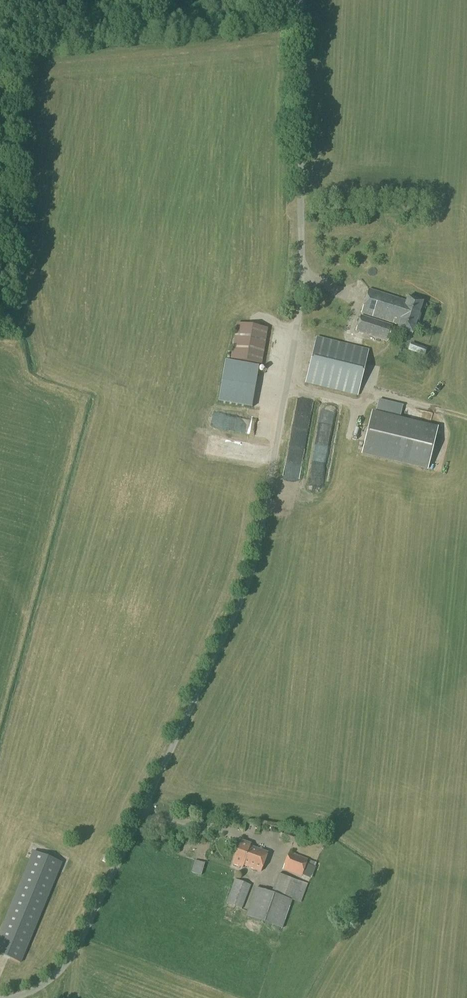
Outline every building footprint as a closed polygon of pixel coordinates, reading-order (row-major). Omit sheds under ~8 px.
[(406,302),(368,291),(361,314),(398,326),(397,330),(398,330),(399,332),(403,333),(404,332),(412,334),(423,303),(407,298),(406,302)] [(387,342),(392,327),(360,317),(355,332),(387,342)] [(261,365),(267,329),(237,324),(231,360),(261,365)] [(358,396),(368,351),(316,339),(306,383),(358,396)] [(415,353),(418,355),(423,357),(426,349),(418,346),(415,353)] [(427,417),(429,410),(408,406),(406,413),(427,417)] [(428,469),(437,430),(371,414),(362,453),(428,469)] [(296,844),(299,836),(282,831),(280,840),(296,844)] [(261,872),(268,853),(250,847),(250,844),(241,841),(232,865),(242,868),(243,866),(261,872)] [(61,863),(33,852),(0,933),(0,955),(20,963),(61,863)] [(312,880),(316,867),(315,867),(316,863),(289,853),(283,870),(302,876),(312,880)] [(201,875),(205,863),(195,860),(191,873),(201,875)] [(301,904),(307,885),(298,882),(278,875),(271,894),(256,888),(246,917),(281,929),(292,900),(301,904)] [(242,910),(251,886),(235,879),(226,903),(242,910)]
